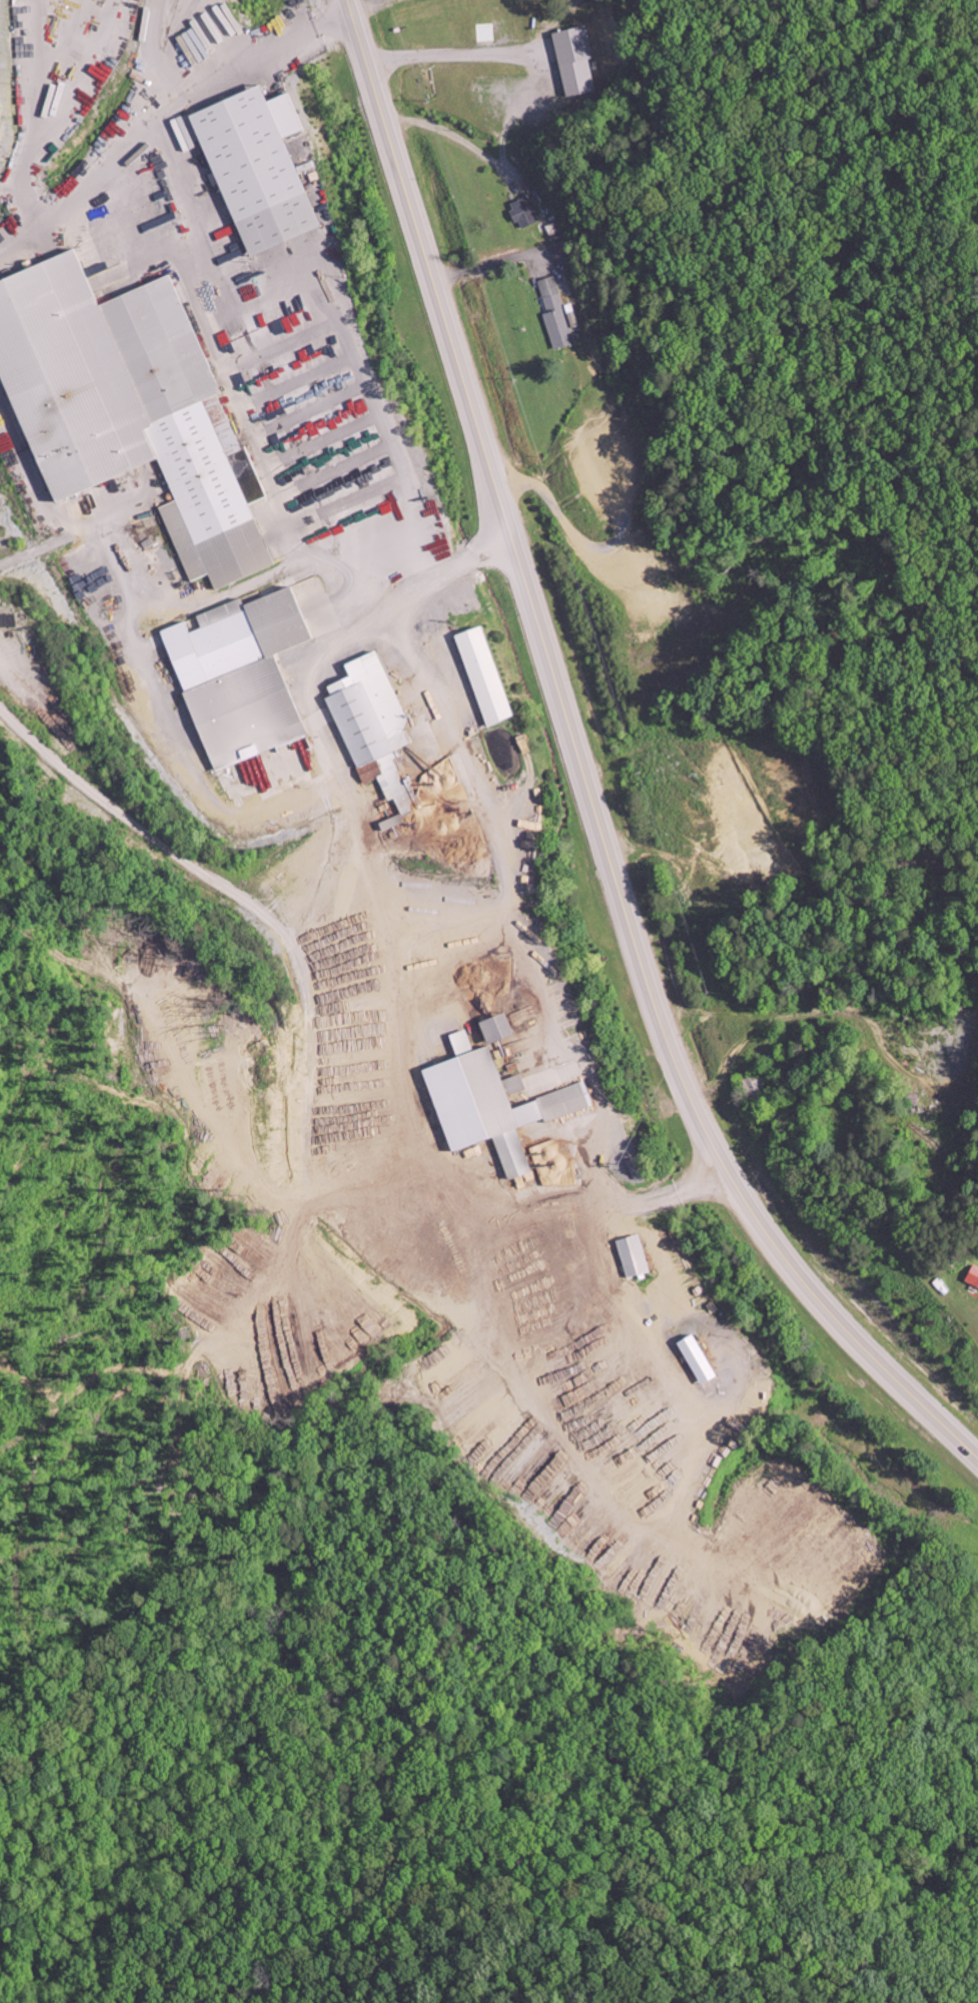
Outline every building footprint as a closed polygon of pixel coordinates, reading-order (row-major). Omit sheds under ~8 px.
[(555,32),(568,96),(597,90),(590,58),(596,57),(589,25),(555,32)] [(251,257),(327,229),(292,137),(310,130),(296,93),(274,101),(269,86),(198,113),(251,257)] [(522,229),(541,221),(531,196),(512,203),(522,229)] [(43,477),(50,474),(60,500),(164,463),(178,501),(163,506),(191,582),(212,574),(217,589),(277,567),(248,488),(257,485),(180,275),(102,303),(83,252),(0,283),(0,361),(43,477)] [(539,280),(548,314),(545,314),(555,349),(574,344),(557,275),(539,280)] [(310,737),(280,652),(307,643),(304,632),(313,629),(298,587),(248,605),(246,599),(165,629),(216,771),(310,737)] [(491,727),(519,718),(488,627),(461,636),(491,727)] [(364,783),(390,773),(384,760),(399,754),(398,751),(418,743),(383,651),(349,664),(354,677),(329,687),(333,697),(331,697),(364,783)] [(522,1033),(513,1011),(487,1021),(495,1043),(522,1033)] [(522,1127),(597,1105),(590,1082),(517,1104),(514,1093),(530,1089),(526,1073),(507,1079),(497,1045),(478,1050),(472,1029),(455,1034),(462,1058),(431,1067),(456,1150),(499,1138),(511,1179),(535,1172),(522,1127)] [(475,1039),(479,1049),(494,1044),(491,1035),(475,1039)] [(632,1159),(638,1178),(644,1176),(638,1157),(632,1159)] [(630,1277),(653,1271),(642,1233),(620,1240),(630,1277)] [(973,1264),(965,1280),(977,1286),(977,1266),(973,1264)] [(704,1385),(721,1377),(701,1333),(684,1341),(704,1385)]
